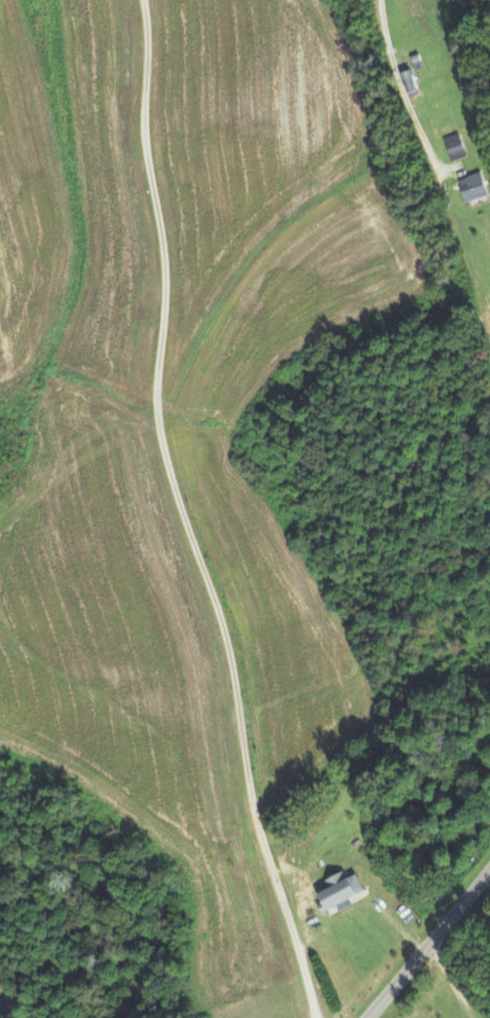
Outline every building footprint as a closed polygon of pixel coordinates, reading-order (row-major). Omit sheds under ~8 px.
[(402,72),(409,96),(420,92),(413,69),(402,72)] [(468,156),(460,132),(444,137),(452,161),(468,156)] [(466,201),(489,195),(483,172),(460,178),(466,201)] [(359,874),(348,878),(346,872),(326,879),(330,889),(321,893),(324,902),(319,904),(322,911),(366,895),(359,874)]
